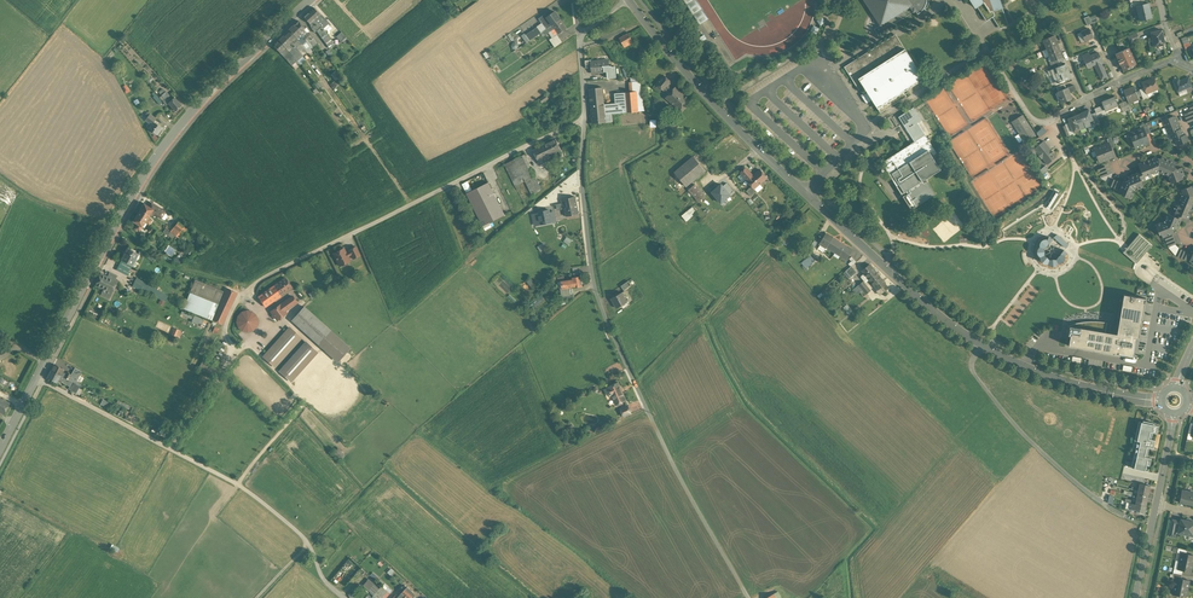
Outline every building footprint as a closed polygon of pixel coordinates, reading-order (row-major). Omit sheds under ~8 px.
[(697,0),(685,0),(699,25),(708,20),(697,0)] [(880,25),(874,29),(877,35),(913,12),(913,13),(916,11),(917,13),(919,12),(920,12),(921,11),(921,10),(923,9),(924,7),(925,6),(927,7),(927,5),(928,4),(928,3),(928,2),(929,0),(864,0),(880,25)] [(976,6),(979,5),(982,9),(980,10),(986,20),(994,15),(994,16),(996,15),(1000,27),(1008,24),(1002,6),(1000,7),(998,3),(1000,3),(998,0),(972,0),(976,6)] [(1141,5),(1136,6),(1140,20),(1151,18),(1148,3),(1141,5)] [(313,7),(308,12),(315,19),(320,15),(313,7)] [(555,11),(547,17),(545,14),(539,18),(542,23),(547,29),(547,28),(552,25),(560,19),(555,11)] [(315,19),(308,12),(303,17),(310,24),(315,19)] [(321,14),(320,15),(325,20),(325,21),(326,22),(322,26),(323,29),(329,23),(321,14)] [(325,20),(320,15),(315,19),(322,26),(326,22),(325,21),(325,20)] [(822,17),(817,20),(817,21),(820,25),(820,26),(821,25),(825,22),(825,23),(826,22),(825,22),(822,17),(823,17),(822,17)] [(322,26),(315,19),(310,24),(311,28),(314,32),(317,31),(329,48),(335,44),(323,29),(322,26)] [(560,19),(552,25),(554,27),(558,33),(558,34),(567,28),(560,19)] [(299,21),(294,25),(301,33),(306,28),(299,21)] [(541,32),(543,31),(547,29),(542,23),(537,26),(541,32)] [(301,33),(294,25),(289,30),(296,38),(301,33)] [(819,28),(814,26),(814,25),(813,26),(810,32),(811,32),(815,35),(816,35),(816,34),(819,29),(819,28)] [(540,33),(541,32),(537,26),(532,30),(537,36),(540,33)] [(306,27),(306,28),(301,33),(304,37),(309,32),(306,27)] [(550,32),(548,32),(552,38),(557,34),(558,33),(554,27),(552,28),(553,29),(550,31),(550,32)] [(1089,29),(1081,32),(1085,41),(1093,37),(1089,29)] [(296,38),(289,30),(283,35),(290,43),(296,38)] [(537,36),(532,30),(526,34),(530,40),(537,36)] [(1162,30),(1151,32),(1153,41),(1149,42),(1150,48),(1154,47),(1158,46),(1159,49),(1164,48),(1163,45),(1165,44),(1162,30)] [(341,32),(336,37),(341,42),(346,37),(341,32)] [(1137,32),(1127,36),(1131,43),(1140,40),(1137,32)] [(304,37),(301,33),(296,38),(299,42),(304,37)] [(628,33),(619,38),(625,49),(634,44),(628,33)] [(530,40),(526,34),(525,34),(521,36),(526,43),(530,40)] [(562,42),(557,34),(552,38),(550,39),(555,47),(562,42)] [(896,34),(844,67),(859,89),(864,86),(859,78),(905,49),(896,34)] [(290,43),(283,35),(278,40),(285,48),(288,45),(290,43)] [(318,44),(312,35),(307,40),(312,48),(318,44)] [(1054,35),(1044,39),(1044,40),(1047,48),(1058,44),(1054,35)] [(294,46),(299,42),(296,38),(290,43),(294,46)] [(285,48),(278,40),(273,46),(280,53),(281,51),(285,48)] [(294,46),(290,43),(288,45),(292,49),(290,52),(292,54),(297,61),(302,56),(297,49),(294,46)] [(1047,48),(1047,49),(1051,60),(1052,61),(1058,59),(1063,57),(1058,44),(1047,48)] [(304,48),(301,45),(297,49),(302,56),(307,52),(304,48)] [(1129,48),(1115,54),(1118,59),(1117,60),(1118,61),(1119,61),(1120,63),(1119,63),(1120,65),(1121,65),(1123,70),(1136,64),(1129,48)] [(905,49),(859,78),(864,86),(867,91),(872,100),(878,108),(881,112),(907,96),(904,91),(924,78),(905,49)] [(332,55),(328,50),(326,52),(331,60),(334,58),(332,55)] [(292,54),(290,52),(289,51),(286,53),(283,56),(292,65),(297,61),(292,54)] [(1102,61),(1098,52),(1091,56),(1089,52),(1082,55),(1086,65),(1093,62),(1101,80),(1107,77),(1100,62),(1102,61)] [(591,61),(592,67),(592,73),(607,72),(609,72),(609,68),(608,59),(591,61)] [(1059,67),(1049,71),(1052,70),(1057,83),(1058,82),(1058,83),(1060,82),(1059,82),(1071,77),(1065,64),(1059,67)] [(615,68),(609,68),(609,72),(607,72),(608,78),(616,77),(615,68)] [(331,74),(337,84),(342,81),(335,71),(331,74)] [(671,81),(664,75),(656,84),(663,90),(671,81)] [(1188,77),(1179,81),(1178,78),(1173,80),(1177,91),(1191,86),(1188,77)] [(1154,78),(1142,83),(1144,87),(1146,93),(1147,93),(1157,88),(1154,78)] [(327,89),(331,86),(326,79),(322,82),(327,89)] [(315,84),(319,89),(323,86),(319,81),(315,84)] [(640,82),(632,82),(632,92),(637,91),(638,107),(643,106),(642,91),(640,82)] [(603,87),(589,88),(590,106),(604,105),(604,104),(603,87)] [(675,87),(665,98),(680,110),(690,99),(675,87)] [(1134,87),(1123,91),(1127,100),(1128,103),(1129,103),(1139,99),(1134,87)] [(1144,87),(1139,90),(1143,100),(1149,97),(1147,93),(1146,93),(1144,87)] [(1058,91),(1062,103),(1067,101),(1072,99),(1069,92),(1067,88),(1066,88),(1058,91)] [(630,92),(618,93),(619,103),(620,113),(638,111),(638,107),(637,91),(632,92),(630,92)] [(867,91),(861,95),(867,103),(872,100),(867,91)] [(169,96),(165,92),(161,95),(165,100),(168,103),(175,111),(181,105),(174,97),(171,100),(168,97),(169,96)] [(153,97),(160,105),(162,103),(156,95),(153,97)] [(1114,97),(1101,102),(1102,103),(1103,105),(1105,110),(1113,107),(1113,108),(1118,106),(1114,97)] [(1124,102),(1119,104),(1123,112),(1127,110),(1124,102)] [(615,103),(604,104),(604,105),(605,114),(612,113),(620,113),(619,103),(615,103)] [(604,105),(590,106),(592,123),(606,122),(605,114),(604,105)] [(1103,105),(1094,109),(1096,114),(1098,117),(1107,113),(1105,110),(1103,105)] [(913,142),(882,162),(884,166),(881,169),(882,171),(886,169),(902,194),(906,191),(907,193),(903,196),(911,210),(936,194),(927,181),(924,183),(922,181),(941,169),(932,156),(937,153),(917,122),(922,120),(914,107),(899,116),(915,141),(913,142)] [(1089,110),(1080,114),(1085,127),(1090,125),(1089,121),(1092,120),(1091,116),(1089,110)] [(148,128),(157,135),(162,128),(154,122),(156,118),(150,114),(145,120),(151,124),(148,128)] [(1080,114),(1068,119),(1066,119),(1068,123),(1069,122),(1071,127),(1078,124),(1081,129),(1085,127),(1080,114)] [(1096,114),(1091,116),(1092,116),(1095,123),(1099,121),(1098,117),(1096,114)] [(1168,118),(1162,120),(1168,134),(1170,133),(1179,129),(1178,126),(1178,125),(1176,119),(1175,119),(1173,116),(1168,118)] [(1025,119),(1015,125),(1025,142),(1035,135),(1025,119)] [(672,123),(666,123),(666,128),(666,131),(676,130),(676,127),(672,128),(672,123)] [(1146,123),(1140,125),(1141,129),(1143,128),(1146,135),(1150,133),(1146,123)] [(1078,124),(1071,127),(1073,132),(1081,129),(1078,124)] [(1065,125),(1061,127),(1065,137),(1069,135),(1065,125)] [(1045,127),(1038,132),(1041,136),(1048,131),(1045,127)] [(1141,129),(1129,134),(1135,148),(1149,142),(1146,135),(1143,128),(1141,129)] [(1179,129),(1170,133),(1172,140),(1174,139),(1177,145),(1188,141),(1185,134),(1184,134),(1183,131),(1182,132),(1181,128),(1179,129)] [(1111,137),(1107,139),(1108,143),(1109,143),(1111,148),(1115,147),(1111,137)] [(555,139),(533,150),(538,161),(542,159),(544,162),(554,157),(553,154),(561,150),(555,139)] [(1038,140),(1030,147),(1032,150),(1035,149),(1034,148),(1041,143),(1038,140)] [(1044,140),(1043,141),(1044,141),(1041,143),(1034,148),(1035,149),(1037,152),(1036,152),(1036,153),(1037,153),(1041,158),(1041,159),(1042,158),(1047,164),(1048,164),(1047,164),(1056,157),(1057,156),(1056,156),(1053,152),(1051,150),(1044,141),(1044,140)] [(1108,143),(1101,146),(1102,149),(1095,151),(1100,163),(1113,157),(1110,150),(1111,150),(1111,148),(1109,143),(1108,143)] [(535,176),(524,154),(514,159),(515,159),(525,181),(535,176)] [(693,156),(674,173),(686,186),(705,170),(693,156)] [(1158,169),(1160,161),(1158,160),(1156,156),(1145,161),(1150,174),(1155,172),(1154,171),(1158,169),(1158,172),(1158,169)] [(1160,161),(1158,169),(1163,171),(1162,174),(1163,174),(1164,172),(1169,174),(1167,176),(1169,174),(1171,178),(1169,178),(1171,183),(1183,179),(1182,176),(1184,175),(1181,167),(1174,170),(1174,169),(1173,169),(1176,162),(1162,156),(1160,161)] [(525,181),(515,159),(505,164),(516,186),(525,181)] [(1145,161),(1140,163),(1140,165),(1139,166),(1141,171),(1143,177),(1143,176),(1150,174),(1145,161)] [(1049,170),(1045,165),(1039,170),(1043,175),(1049,170)] [(1103,165),(1096,168),(1100,178),(1107,175),(1103,165)] [(760,169),(753,175),(746,168),(741,172),(741,173),(738,176),(742,182),(746,179),(747,180),(752,186),(754,189),(756,191),(757,192),(758,192),(763,188),(763,187),(760,184),(760,183),(766,178),(767,178),(760,169)] [(1137,173),(1128,176),(1127,176),(1129,181),(1127,182),(1126,183),(1123,181),(1122,181),(1123,181),(1122,183),(1119,190),(1118,192),(1122,194),(1121,195),(1121,194),(1121,195),(1131,199),(1135,190),(1143,187),(1141,182),(1138,172),(1137,172),(1137,173)] [(535,176),(525,181),(535,201),(544,196),(535,176)] [(736,190),(727,179),(719,186),(728,197),(736,190)] [(1122,183),(1111,179),(1109,186),(1119,190),(1122,183)] [(525,181),(516,186),(526,205),(535,201),(525,181)] [(505,215),(488,182),(466,193),(483,226),(505,215)] [(705,195),(695,184),(689,190),(698,201),(705,195)] [(1192,205),(1192,185),(1181,190),(1184,195),(1181,195),(1181,196),(1184,196),(1182,200),(1192,205)] [(728,197),(719,186),(712,192),(721,203),(728,197)] [(752,186),(746,191),(750,196),(756,191),(754,189),(752,186)] [(1050,209),(1060,193),(1055,190),(1046,206),(1048,208),(1050,209)] [(575,197),(561,200),(561,204),(562,207),(564,207),(564,209),(566,216),(579,214),(575,197)] [(696,204),(692,199),(688,202),(692,207),(696,204)] [(1181,219),(1182,217),(1188,220),(1190,215),(1191,215),(1192,212),(1192,208),(1192,205),(1182,200),(1180,204),(1178,204),(1176,209),(1174,208),(1176,209),(1173,216),(1181,219)] [(144,203),(140,209),(150,215),(151,213),(153,209),(149,206),(144,203)] [(156,205),(153,209),(151,213),(153,215),(154,213),(156,214),(161,218),(165,212),(165,211),(156,205)] [(554,207),(548,208),(551,222),(557,221),(554,207)] [(697,213),(692,207),(681,216),(686,222),(697,213)] [(548,208),(538,210),(538,213),(541,224),(551,222),(548,208)] [(150,215),(140,209),(136,215),(146,221),(148,218),(150,215)] [(538,213),(532,215),(534,226),(541,224),(538,213)] [(1181,219),(1173,216),(1167,213),(1165,218),(1168,219),(1166,223),(1164,221),(1166,223),(1162,225),(1161,222),(1155,225),(1159,234),(1161,234),(1162,237),(1173,233),(1172,229),(1173,227),(1177,228),(1181,219)] [(146,221),(136,215),(133,221),(137,224),(142,227),(145,222),(146,221)] [(178,221),(170,231),(171,232),(176,236),(184,226),(178,221)] [(188,229),(184,226),(176,236),(179,238),(181,235),(182,235),(184,233),(185,233),(188,229)] [(176,236),(171,232),(168,235),(174,240),(176,236)] [(852,250),(826,233),(819,244),(820,244),(818,248),(823,251),(824,251),(826,248),(827,247),(847,259),(852,250)] [(1069,245),(1057,234),(1054,238),(1066,248),(1069,245)] [(1139,234),(1138,235),(1140,236),(1136,242),(1131,248),(1136,253),(1142,257),(1152,245),(1139,234)] [(1175,244),(1171,234),(1164,237),(1168,247),(1175,244)] [(1127,248),(1123,252),(1136,263),(1140,259),(1142,257),(1136,253),(1131,248),(1136,242),(1140,236),(1138,235),(1127,248)] [(1035,256),(1037,258),(1038,261),(1040,264),(1043,266),(1047,267),(1049,268),(1053,269),(1057,268),(1059,266),(1062,265),(1066,263),(1068,260),(1068,255),(1067,253),(1064,250),(1061,254),(1058,256),(1056,259),(1053,259),(1049,259),(1047,257),(1044,255),(1044,251),(1044,248),(1046,246),(1048,243),(1049,243),(1053,239),(1049,237),(1049,236),(1046,236),(1042,236),(1039,239),(1037,242),(1037,245),(1035,248),(1034,252),(1035,256)] [(538,246),(541,251),(547,248),(544,243),(538,246)] [(1175,244),(1168,247),(1176,256),(1178,249),(1175,244)] [(348,250),(353,259),(360,255),(356,246),(348,250)] [(138,253),(128,248),(121,260),(131,265),(132,265),(131,264),(136,253),(138,254),(138,253)] [(344,248),(333,253),(340,266),(350,261),(344,248)] [(1189,253),(1178,249),(1176,256),(1186,260),(1189,253)] [(140,254),(138,253),(138,254),(136,253),(131,264),(132,265),(134,266),(140,254)] [(175,260),(179,263),(184,257),(180,254),(175,260)] [(810,255),(801,263),(806,269),(815,261),(810,255)] [(131,265),(121,260),(116,270),(128,276),(130,271),(128,270),(131,265)] [(879,276),(869,264),(862,270),(864,273),(861,276),(861,277),(865,282),(869,279),(871,282),(879,276)] [(851,266),(845,271),(851,277),(857,272),(852,266),(851,266)] [(107,276),(101,273),(95,285),(103,289),(112,293),(118,281),(115,280),(107,276)] [(564,280),(560,281),(561,281),(562,294),(573,293),(572,287),(582,286),(581,276),(572,277),(572,279),(564,280)] [(886,283),(879,276),(871,282),(878,290),(886,283)] [(161,292),(136,277),(132,286),(158,298),(161,292)] [(285,277),(277,284),(284,293),(292,287),(285,277)] [(531,278),(527,282),(532,288),(536,285),(531,278)] [(223,291),(195,280),(190,292),(218,303),(223,291)] [(628,281),(621,286),(623,290),(631,285),(628,281)] [(863,281),(859,285),(863,289),(867,286),(863,281)] [(886,283),(878,290),(877,290),(880,295),(889,287),(886,283)] [(284,293),(277,284),(253,301),(260,310),(284,293)] [(867,286),(863,289),(864,292),(866,294),(871,290),(867,286)] [(112,293),(103,289),(101,295),(109,299),(112,293)] [(547,297),(543,292),(526,306),(531,311),(547,297)] [(622,292),(612,298),(614,303),(617,308),(627,302),(622,292)] [(573,293),(562,294),(560,295),(561,300),(566,299),(569,303),(574,298),(573,293)] [(271,308),(279,319),(291,312),(289,309),(298,303),(292,294),(271,308)] [(1145,298),(1123,294),(1117,334),(1105,332),(1107,322),(1098,321),(1089,321),(1081,322),(1075,323),(1068,325),(1067,334),(1070,335),(1068,346),(1133,356),(1136,338),(1139,338),(1145,298)] [(354,346),(308,304),(294,318),(340,361),(354,346)] [(182,310),(181,314),(193,319),(194,315),(182,310)] [(243,314),(239,317),(238,323),(239,328),(243,332),(249,332),(253,331),(258,327),(260,321),(258,316),(254,313),(248,311),(243,314)] [(265,355),(278,366),(305,336),(292,325),(265,355)] [(294,381),(321,351),(307,339),(281,369),(294,381)] [(206,371),(210,362),(204,359),(199,368),(206,371)] [(63,369),(55,364),(51,371),(60,375),(62,371),(63,369)] [(75,368),(71,374),(69,379),(72,381),(76,383),(80,375),(82,371),(75,368)] [(60,375),(51,371),(48,377),(57,382),(58,379),(60,375)] [(64,377),(60,375),(58,379),(62,381),(62,382),(70,386),(72,381),(69,379),(64,377)] [(76,383),(80,386),(85,378),(80,375),(76,383)] [(630,399),(622,379),(609,384),(617,404),(630,399)] [(76,383),(72,381),(70,386),(68,389),(76,393),(79,388),(80,386),(76,383)] [(1,399),(0,400),(0,413),(4,415),(10,403),(1,399)] [(123,403),(118,400),(117,403),(129,409),(131,406),(123,402),(123,403)] [(626,416),(635,413),(631,403),(622,407),(626,416)] [(1154,425),(1141,422),(1140,425),(1137,441),(1140,441),(1135,463),(1139,463),(1137,469),(1141,470),(1143,464),(1146,465),(1148,457),(1147,457),(1149,447),(1153,448),(1155,440),(1151,439),(1151,438),(1149,438),(1150,432),(1152,432),(1154,425)] [(339,447),(334,451),(341,458),(345,454),(339,447)] [(1150,485),(1140,483),(1139,489),(1138,490),(1148,492),(1150,485)] [(1138,490),(1138,492),(1137,497),(1147,499),(1148,492),(1138,490)] [(1187,491),(1183,490),(1181,497),(1180,502),(1187,503),(1191,504),(1192,504),(1192,492),(1187,491)] [(1147,499),(1137,497),(1136,502),(1136,504),(1145,506),(1147,499)] [(1135,504),(1129,503),(1125,501),(1124,509),(1131,511),(1131,509),(1134,510),(1135,510),(1135,504)] [(1136,504),(1135,504),(1135,510),(1137,511),(1136,512),(1139,514),(1140,512),(1144,514),(1145,506),(1136,504)] [(1186,520),(1181,519),(1181,521),(1178,532),(1192,535),(1192,522),(1191,521),(1186,520)] [(1181,521),(1172,520),(1169,535),(1175,537),(1176,532),(1178,532),(1181,521)] [(1181,553),(1180,561),(1192,564),(1192,561),(1192,555),(1186,554),(1181,553)] [(1192,564),(1180,561),(1178,569),(1183,570),(1191,572),(1192,564)] [(1181,578),(1176,577),(1176,578),(1175,586),(1187,588),(1189,580),(1181,578)] [(374,596),(380,589),(368,579),(362,585),(374,596)] [(383,586),(390,593),(392,590),(385,584),(383,586)] [(390,593),(383,586),(380,589),(374,596),(372,597),(385,597),(390,593)] [(397,597),(414,597),(413,596),(415,593),(407,586),(397,597)] [(1187,588),(1175,586),(1173,594),(1178,595),(1186,597),(1187,588)]
